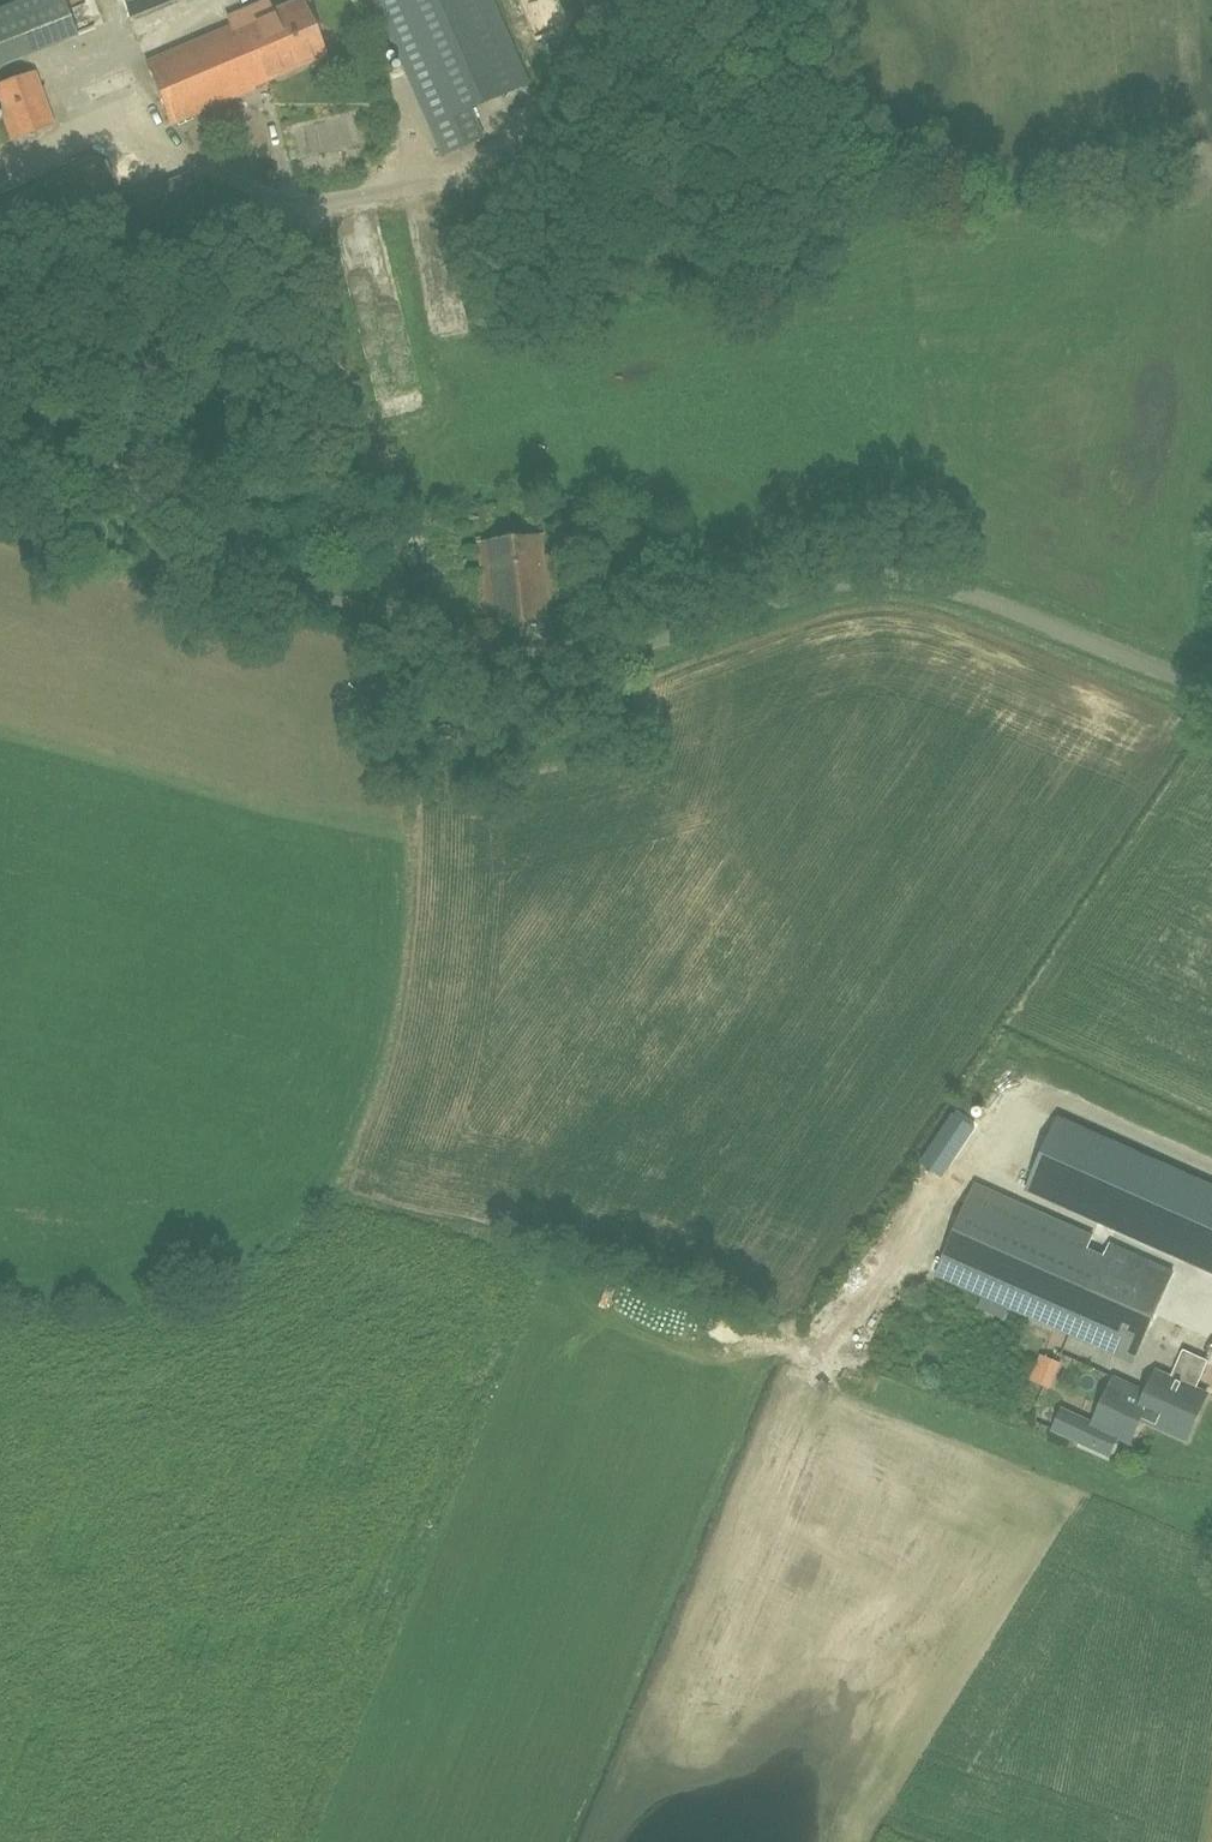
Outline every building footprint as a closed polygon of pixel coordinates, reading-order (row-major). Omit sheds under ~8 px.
[(76,36),(62,0),(31,0),(0,12),(0,66),(76,36)] [(129,20),(179,0),(121,0),(129,20)] [(303,0),(300,0),(231,30),(231,28),(146,63),(172,125),(256,91),(255,89),(327,57),(312,21),(317,19),(309,0),(307,0),(303,2),(303,0)] [(442,157),(483,139),(470,110),(528,86),(491,0),(375,0),(442,157)] [(0,87),(0,110),(11,140),(54,124),(35,74),(0,87)] [(549,613),(541,539),(480,546),(489,620),(549,613)] [(1058,1119),(1027,1189),(1211,1272),(1211,1188),(1058,1119)] [(955,1159),(933,1145),(922,1162),(943,1177),(955,1159)] [(1133,1365),(1174,1273),(1140,1258),(976,1185),(944,1256),(935,1277),(1133,1365)] [(1196,1389),(1207,1362),(1183,1352),(1170,1380),(1155,1373),(1147,1391),(1144,1399),(1136,1417),(1141,1419),(1187,1439),(1206,1393),(1196,1389)] [(1060,1362),(1039,1353),(1029,1379),(1049,1387),(1060,1362)] [(1136,1417),(1144,1399),(1147,1391),(1115,1376),(1093,1424),(1062,1410),(1053,1429),(1079,1441),(1078,1444),(1110,1459),(1121,1436),(1131,1441),(1141,1419),(1136,1417)]
